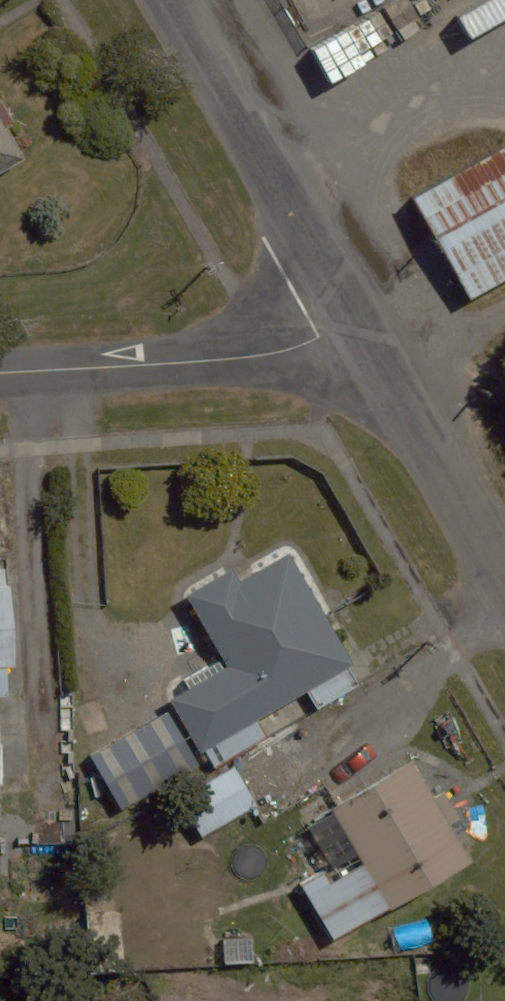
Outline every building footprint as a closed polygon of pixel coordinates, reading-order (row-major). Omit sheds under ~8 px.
[(0,109),(0,172),(30,150),(0,109)] [(451,176),(405,201),(461,304),(504,281),(504,168),(461,193),(451,176)] [(260,733),(252,716),(302,690),(310,706),(358,681),(349,665),(286,545),(184,599),(217,662),(162,691),(192,747),(201,764),(260,733)] [(11,784),(2,561),(0,561),(0,784),(11,784)] [(153,712),(83,754),(116,809),(186,767),(153,712)] [(231,765),(172,794),(194,839),(253,810),(231,765)] [(419,767),(333,812),(358,860),(301,890),(326,939),(469,864),(419,767)]
